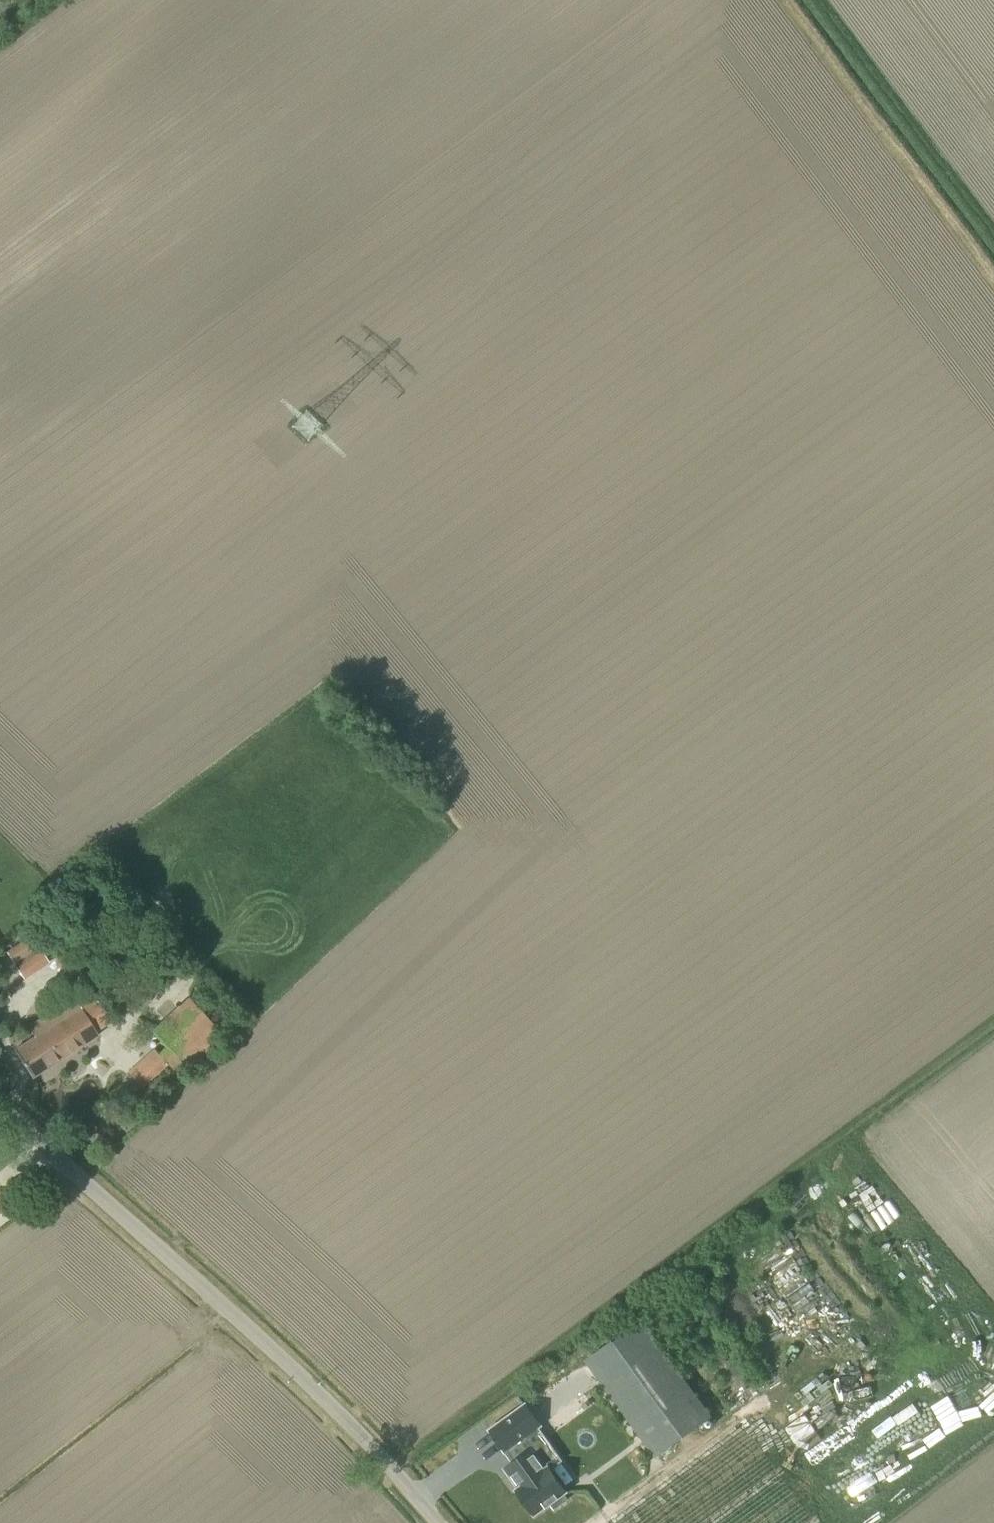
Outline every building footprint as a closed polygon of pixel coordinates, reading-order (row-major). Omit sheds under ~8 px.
[(34,931),(8,948),(28,976),(53,959),(34,931)] [(111,1021),(96,998),(81,1007),(74,996),(29,1026),(36,1036),(16,1049),(33,1076),(99,1035),(96,1030),(111,1021)] [(223,1035),(187,996),(151,1030),(165,1045),(157,1053),(153,1048),(128,1070),(143,1086),(176,1055),(188,1068),(223,1035)] [(658,1455),(710,1417),(640,1321),(588,1359),(658,1455)] [(506,1450),(540,1425),(525,1404),(490,1429),(506,1450)] [(519,1487),(517,1489),(535,1513),(550,1502),(555,1508),(568,1499),(563,1493),(566,1491),(548,1466),(547,1467),(533,1447),(506,1467),(519,1487)]
